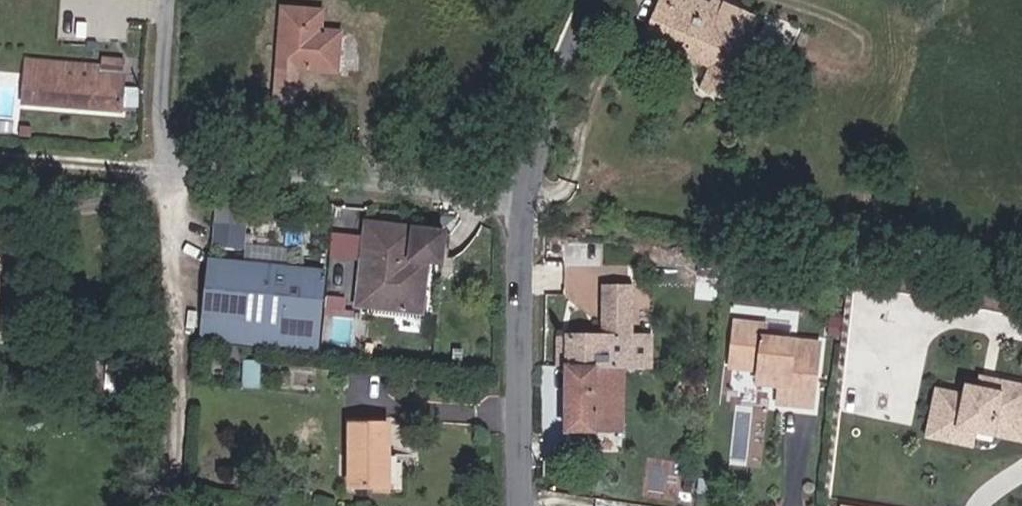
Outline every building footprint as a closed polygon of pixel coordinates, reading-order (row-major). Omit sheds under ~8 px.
[(758,19),(715,0),(711,0),(709,4),(700,0),(660,0),(643,38),(709,68),(700,89),(723,99),(758,19)] [(338,73),(341,32),(321,31),(323,11),(283,8),(274,118),(294,120),(297,70),(338,73)] [(122,113),(125,61),(104,60),(104,66),(27,60),(23,105),(122,113)] [(249,247),(251,215),(219,213),(217,245),(249,247)] [(423,314),(428,262),(442,264),(445,233),(367,224),(357,306),(423,314)] [(362,259),(363,233),(335,231),(334,258),(362,259)] [(317,350),(325,272),(210,262),(202,338),(317,350)] [(717,302),(719,279),(696,277),(694,299),(717,302)] [(631,368),(631,337),(631,288),(604,288),(604,337),(568,337),(567,365),(567,367),(623,368),(631,368)] [(811,407),(819,344),(762,338),(763,326),(735,323),(731,368),(759,371),(757,385),(780,387),(791,388),(789,405),(811,407)] [(567,365),(568,337),(557,337),(557,364),(567,365)] [(642,368),(642,337),(631,337),(631,368),(642,368)] [(258,387),(260,363),(245,362),(243,385),(258,387)] [(622,433),(623,368),(567,367),(567,431),(622,433)] [(925,439),(973,449),(977,433),(1021,443),(1021,386),(980,376),(978,386),(965,384),(963,393),(936,387),(925,439)] [(706,393),(707,382),(687,380),(686,390),(706,393)] [(789,405),(791,388),(780,387),(778,404),(789,405)] [(389,483),(390,425),(350,424),(350,488),(373,488),(373,493),(394,494),(394,483),(389,483)]
